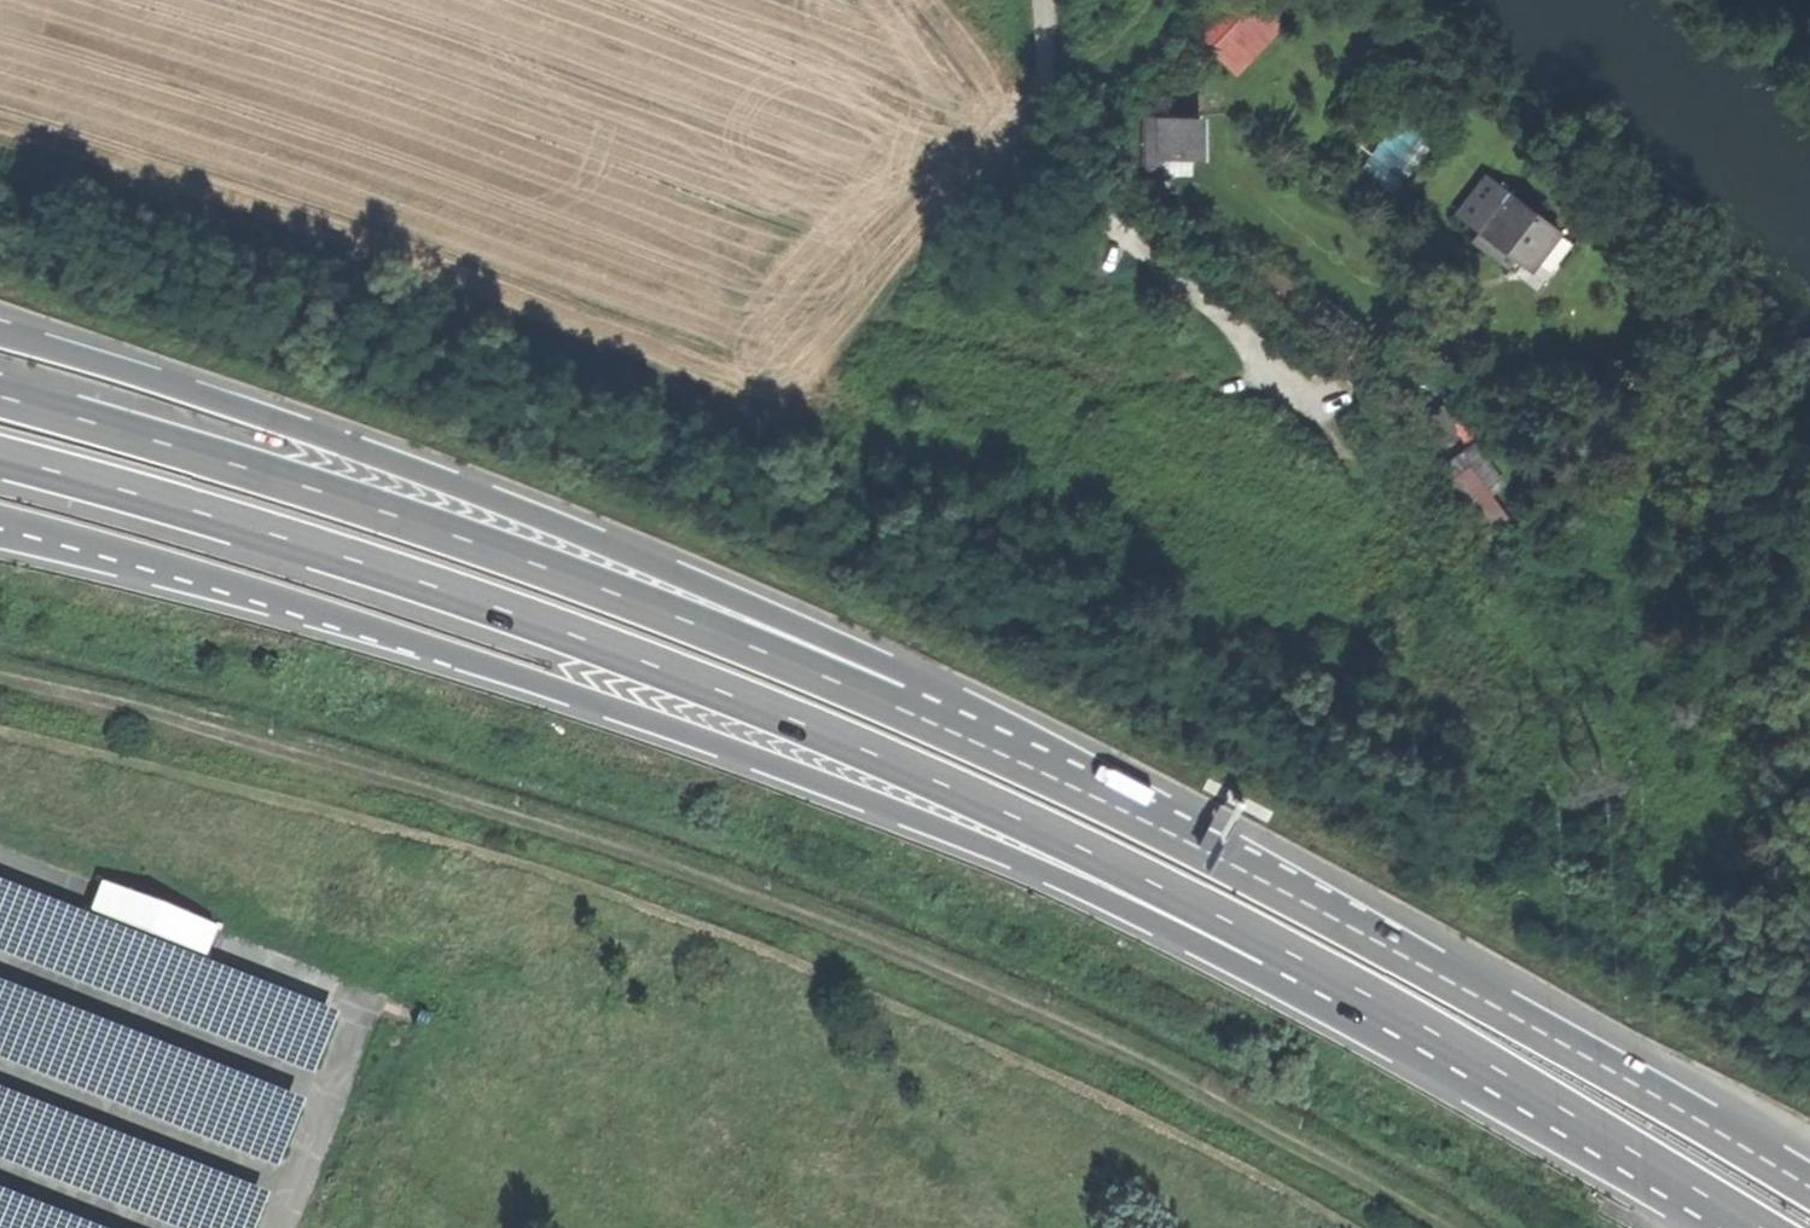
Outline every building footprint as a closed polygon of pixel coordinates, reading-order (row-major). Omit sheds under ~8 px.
[(1203,38),(1241,72),(1290,19),(1270,0),(1238,0),(1203,38)] [(1201,117),(1161,117),(1161,132),(1147,132),(1147,168),(1164,177),(1164,161),(1201,160),(1201,117)] [(1362,167),(1389,188),(1427,138),(1400,118),(1362,167)] [(1510,197),(1481,232),(1530,271),(1541,258),(1535,254),(1553,232),(1510,197)] [(1410,423),(1426,456),(1458,440),(1443,408),(1410,423)] [(1524,507),(1477,437),(1442,461),(1489,530),(1524,507)] [(171,949),(173,1017),(270,1051),(285,1051),(288,1040),(268,1033),(274,1014),(298,1013),(310,1017),(311,1016),(322,1020),(319,1028),(319,1055),(337,1006),(175,949),(171,949)]
